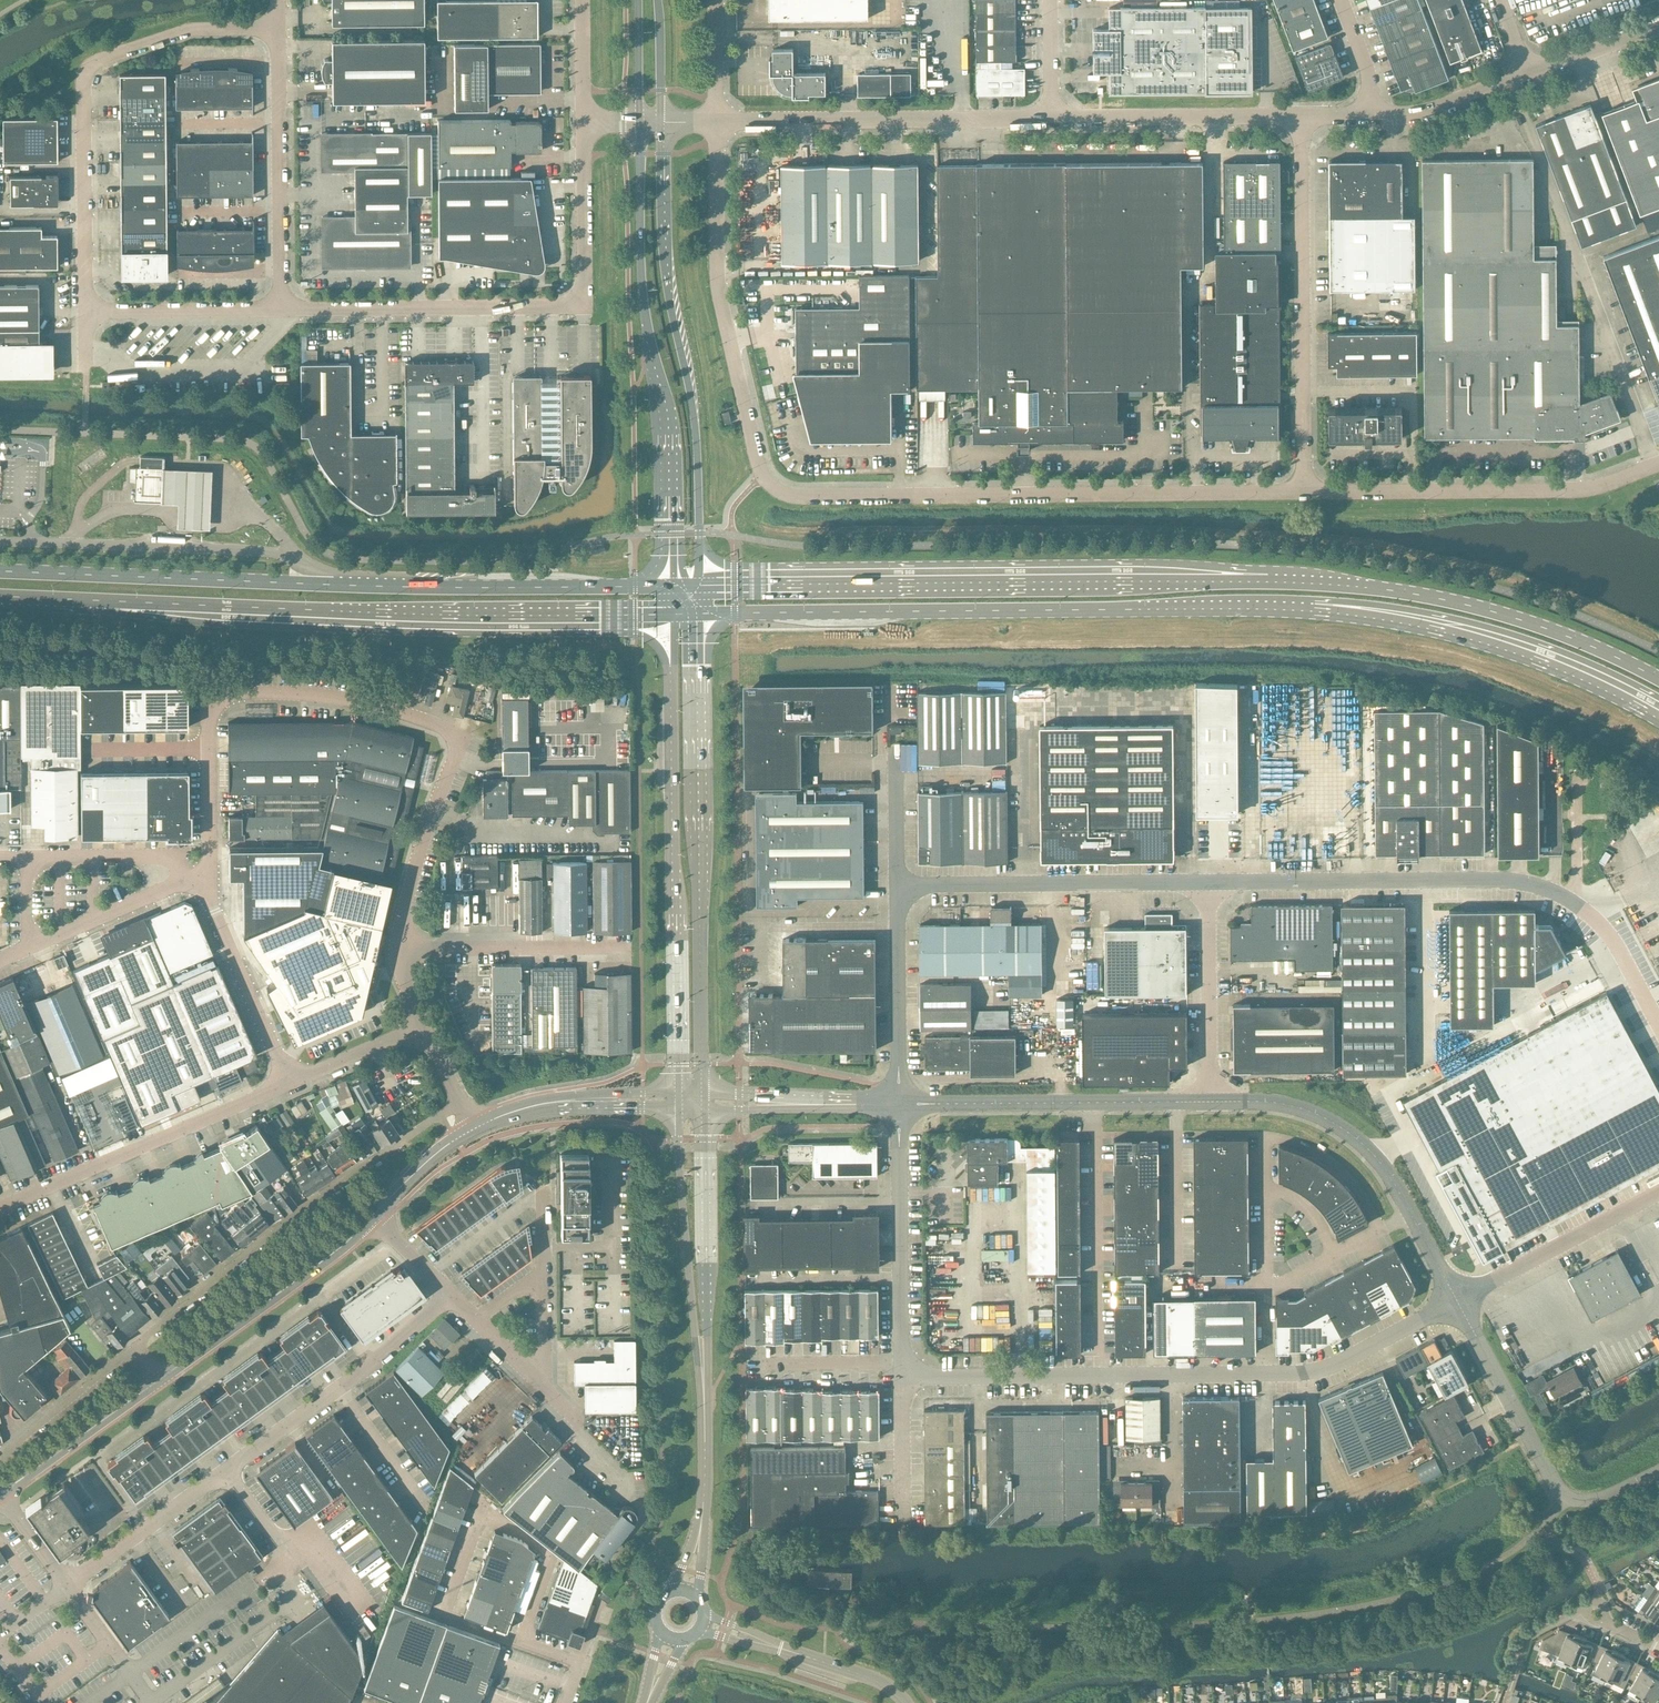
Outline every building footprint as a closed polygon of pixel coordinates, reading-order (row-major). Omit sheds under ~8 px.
[(423,0),(323,0),(323,1),(331,1),(331,23),(423,22),(423,0)] [(537,0),(439,0),(436,0),(437,37),(537,36),(537,0)] [(904,0),(769,0),(769,30),(871,29),(871,28),(891,28),(891,23),(904,23),(904,0)] [(1016,14),(1016,0),(976,0),(976,61),(1016,61),(1016,14)] [(1315,0),(1274,0),(1293,49),(1328,36),(1315,0)] [(1419,0),(1387,0),(1369,7),(1396,76),(1395,76),(1400,89),(1406,87),(1407,90),(1412,91),(1415,90),(1415,91),(1449,78),(1419,0)] [(1463,0),(1427,0),(1450,61),(1461,57),(1462,58),(1468,56),(1467,55),(1482,49),(1463,0)] [(1250,70),(1249,7),(1206,8),(1206,6),(1109,7),(1110,28),(1094,28),(1094,72),(1110,72),(1110,93),(1207,93),(1252,92),(1252,70),(1250,70)] [(424,100),(423,38),(331,40),(331,59),(324,59),(323,60),(321,65),(321,68),(321,72),(321,75),(322,77),(323,80),(324,81),(332,81),(332,101),(424,100)] [(538,92),(537,44),(540,44),(540,43),(453,44),(454,109),(487,109),(487,93),(538,92)] [(1343,76),(1335,54),(1334,54),(1330,43),(1296,55),(1304,77),(1303,77),(1308,89),(1343,76)] [(826,93),(825,73),(793,73),(793,49),(773,49),(773,58),(770,58),(770,57),(770,74),(773,74),(773,77),(774,81),(776,84),(778,86),(780,89),(783,91),(786,92),(789,93),(793,93),(793,96),(810,96),(809,96),(809,93),(826,93)] [(252,107),(252,82),(252,78),(251,78),(251,72),(245,71),(239,70),(236,69),(237,68),(228,67),(228,69),(222,68),(213,68),(210,68),(204,69),(199,69),(199,68),(190,69),(190,70),(187,70),(181,71),(176,73),(176,79),(175,79),(175,83),(175,108),(252,107)] [(1025,94),(1025,67),(976,68),(977,95),(1025,94)] [(166,275),(165,162),(165,73),(119,73),(120,275),(121,275),(121,274),(166,274),(166,275)] [(911,95),(911,73),(857,73),(858,96),(911,95)] [(1642,86),(1637,96),(1638,99),(1602,112),(1640,213),(1658,206),(1658,79),(1642,86)] [(1591,104),(1536,125),(1571,219),(1581,245),(1636,224),(1626,198),(1591,104)] [(57,161),(57,118),(2,118),(3,162),(57,161)] [(541,149),(540,124),(538,121),(515,121),(515,123),(510,123),(510,119),(437,120),(438,166),(510,166),(510,150),(515,150),(515,151),(538,151),(541,149)] [(406,133),(321,133),(321,170),(354,170),(354,216),(322,217),(322,267),(409,266),(409,221),(407,221),(407,194),(431,194),(430,132),(406,133)] [(253,195),(252,168),(252,140),(176,141),(176,168),(176,195),(253,195)] [(1557,324),(1556,258),(1534,258),(1533,158),(1422,159),(1425,437),(1575,435),(1574,437),(1574,438),(1575,438),(1575,439),(1585,439),(1585,438),(1585,431),(1620,418),(1610,391),(1580,402),(1579,324),(1557,324)] [(1280,160),(1224,161),(1224,217),(1280,217),(1280,214),(1279,214),(1279,211),(1280,211),(1280,209),(1280,160)] [(1413,289),(1413,215),(1403,215),(1403,160),(1329,160),(1330,290),(1413,289)] [(1182,387),(1181,267),(1204,266),(1203,161),(1066,163),(977,164),(977,165),(937,165),(938,276),(916,276),(917,389),(919,389),(919,398),(946,398),(946,389),(979,388),(980,421),(974,421),(974,441),(1018,440),(1018,444),(1029,444),(1029,440),(1123,439),(1123,420),(1118,420),(1117,388),(1182,387)] [(918,261),(918,164),(782,165),(783,262),(918,261)] [(57,204),(57,175),(9,176),(10,204),(57,204)] [(542,256),(532,191),(527,191),(527,178),(437,178),(438,256),(492,256),(492,264),(528,270),(528,268),(535,268),(537,268),(539,267),(540,265),(541,263),(539,256),(542,256)] [(1280,217),(1224,217),(1224,251),(1276,250),(1281,250),(1280,224),(1280,217)] [(54,244),(57,244),(57,235),(41,236),(41,227),(0,227),(0,267),(57,267),(57,251),(54,251),(54,244)] [(253,257),(253,248),(253,228),(176,229),(177,258),(178,258),(178,264),(192,266),(192,267),(200,268),(201,267),(203,267),(209,267),(215,268),(221,267),(227,267),(229,267),(230,268),(238,267),(238,266),(252,263),(252,257),(253,257)] [(1604,257),(1633,336),(1656,398),(1655,399),(1658,404),(1658,403),(1658,236),(1604,257)] [(1254,251),(1208,252),(1209,445),(1256,445),(1254,251)] [(910,389),(909,275),(859,276),(859,285),(860,285),(860,308),(796,308),(797,372),(813,437),(889,437),(888,394),(889,393),(889,388),(909,388),(909,389),(910,389)] [(38,285),(0,285),(0,373),(50,372),(50,345),(37,345),(37,343),(39,343),(38,285)] [(1417,374),(1417,332),(1328,332),(1328,365),(1337,365),(1337,375),(1417,374)] [(454,490),(453,436),(453,382),(473,382),(473,361),(404,361),(405,511),(494,510),(494,490),(474,490),(474,485),(469,485),(469,490),(454,490)] [(396,481),(396,431),(395,431),(395,433),(379,433),(379,431),(372,431),(372,433),(350,434),(350,362),(300,363),(300,435),(307,435),(310,442),(311,445),(313,450),(315,454),(317,458),(319,462),(322,466),(326,471),(329,476),(333,480),(336,484),(344,492),(353,500),(363,506),(367,509),(370,510),(373,511),(376,511),(379,511),(382,510),(385,509),(388,507),(390,505),(391,502),(393,500),(394,497),(394,494),(393,491),(392,482),(395,481),(396,481)] [(540,471),(539,476),(562,476),(562,481),(562,484),(563,485),(565,486),(567,487),(569,486),(571,485),(575,479),(580,472),(583,465),(586,458),(587,450),(588,442),(587,384),(590,384),(589,374),(583,374),(583,375),(563,376),(562,376),(561,377),(560,378),(560,380),(561,381),(563,382),(563,383),(559,383),(560,460),(541,460),(541,463),(540,471)] [(541,456),(540,379),(539,377),(538,376),(536,375),(517,375),(515,376),(513,378),(512,380),(512,382),(513,493),(515,493),(515,501),(515,503),(516,505),(518,506),(520,507),(522,506),(523,505),(525,503),(528,500),(534,490),(535,487),(538,479),(539,476),(540,471),(541,463),(541,460),(541,456)] [(1402,437),(1402,408),(1329,408),(1329,438),(1366,437),(1366,441),(1373,441),(1372,437),(1402,437)] [(732,422),(729,411),(722,412),(725,424),(732,422)] [(164,460),(164,457),(140,456),(139,459),(139,467),(135,467),(135,468),(129,467),(128,481),(135,482),(134,499),(134,501),(162,502),(163,470),(164,460)] [(213,471),(163,470),(162,502),(162,506),(179,506),(178,529),(211,530),(213,471)] [(433,704),(441,674),(433,672),(431,677),(424,676),(421,687),(427,688),(424,702),(433,704)] [(472,684),(460,682),(459,686),(452,685),(448,702),(456,704),(453,714),(463,717),(472,684)] [(20,683),(0,684),(0,809),(9,809),(9,788),(21,788),(20,683)] [(77,836),(76,768),(81,768),(81,755),(80,728),(188,727),(188,684),(80,685),(80,683),(21,683),(21,756),(32,756),(32,824),(46,824),(46,836),(77,836)] [(1237,684),(1195,683),(1196,813),(1238,813),(1237,684)] [(1336,687),(1285,685),(1287,859),(1338,859),(1336,687)] [(488,686),(485,699),(492,701),(495,688),(488,686)] [(801,785),(801,733),(801,731),(804,731),(830,731),(830,735),(843,735),(842,731),(872,730),(872,731),(873,731),(873,688),(872,688),(750,690),(751,785),(750,785),(750,786),(801,785)] [(962,691),(917,691),(918,746),(918,763),(963,763),(1007,762),(1007,728),(1006,691),(1006,690),(962,691)] [(630,832),(629,769),(568,770),(528,770),(528,763),(528,697),(502,697),(502,763),(502,770),(486,771),(487,777),(483,777),(483,815),(568,814),(568,824),(595,823),(595,828),(599,832),(630,832)] [(1485,853),(1484,723),(1439,709),(1374,710),(1375,854),(1397,854),(1397,859),(1419,858),(1419,854),(1485,853)] [(414,736),(353,721),(228,722),(228,793),(256,793),(332,792),(321,837),(320,837),(318,846),(323,846),(319,863),(380,878),(380,877),(391,880),(401,840),(389,837),(391,829),(403,831),(414,787),(402,785),(404,776),(416,779),(424,746),(412,743),(414,736)] [(1539,855),(1538,739),(1497,724),(1497,723),(1498,855),(1539,855)] [(1174,814),(1173,724),(1040,725),(1041,815),(1040,815),(1041,856),(1129,855),(1129,859),(1142,859),(1141,855),(1174,855),(1174,814)] [(189,813),(188,770),(81,771),(82,836),(167,835),(167,838),(192,838),(191,813),(189,813)] [(1008,862),(1007,790),(918,791),(919,863),(1008,862)] [(321,837),(332,792),(256,793),(256,816),(229,816),(229,838),(292,838),(320,837),(321,837)] [(865,896),(864,800),(797,801),(797,792),(760,792),(760,823),(757,823),(757,876),(760,876),(760,906),(798,905),(798,897),(865,896)] [(323,846),(318,846),(229,848),(229,877),(243,877),(243,933),(307,905),(308,906),(319,863),(323,846)] [(497,886),(497,855),(461,855),(461,887),(497,886)] [(542,931),(541,859),(519,859),(519,932),(542,931)] [(631,931),(630,860),(593,861),(593,932),(631,931)] [(587,931),(586,862),(546,862),(546,877),(553,877),(554,931),(587,931)] [(243,933),(242,933),(275,980),(266,986),(286,1027),(293,1041),(360,1012),(364,993),(367,981),(373,982),(375,973),(377,965),(378,958),(373,957),(390,880),(391,880),(380,877),(380,878),(319,863),(308,906),(307,905),(243,933)] [(110,953),(73,969),(140,1123),(155,1116),(178,1106),(182,1105),(193,1100),(186,1085),(212,1073),(235,1064),(252,1056),(256,1054),(251,1043),(249,1036),(225,982),(223,976),(218,964),(197,973),(192,961),(212,952),(193,907),(192,904),(184,901),(180,903),(171,907),(159,912),(145,918),(105,935),(112,953),(110,953)] [(1406,1073),(1406,988),(1405,903),(1342,904),(1343,1073),(1406,1073)] [(1333,968),(1333,904),(1252,904),(1252,926),(1230,926),(1230,959),(1294,958),(1295,969),(1333,968)] [(1042,994),(1042,923),(1011,924),(1011,906),(991,906),(991,924),(920,924),(920,973),(1009,973),(1009,995),(1042,994)] [(1535,968),(1566,951),(1551,924),(1535,924),(1535,909),(1450,910),(1450,1025),(1494,1025),(1493,983),(1535,983),(1535,968)] [(1187,993),(1186,926),(1172,926),(1172,913),(1145,913),(1145,927),(1105,927),(1105,994),(1187,993)] [(877,1049),(876,993),(876,938),(783,938),(784,994),(749,994),(750,1050),(877,1049)] [(68,964),(64,953),(54,957),(58,968),(68,964)] [(521,1052),(520,963),(492,963),(492,979),(490,979),(490,986),(492,986),(492,1052),(521,1052)] [(446,984),(459,984),(459,965),(446,965),(446,984)] [(577,1045),(576,967),(531,967),(532,1045),(577,1045)] [(631,1051),(630,972),(614,972),(614,971),(606,971),(606,972),(595,972),(595,985),(583,985),(583,1051),(631,1051)] [(12,1077),(49,1061),(25,1005),(12,975),(0,980),(0,1048),(12,1077)] [(76,983),(25,1005),(49,1061),(55,1074),(59,1073),(84,1062),(106,1052),(76,983)] [(972,1028),(971,983),(920,984),(920,1028),(972,1028)] [(1607,991),(1508,1044),(1506,1039),(1501,1041),(1504,1046),(1403,1100),(1487,1258),(1658,1166),(1658,1089),(1607,991)] [(1057,998),(1057,1025),(1073,1025),(1073,998),(1057,998)] [(1335,1070),(1334,1036),(1334,1003),(1233,1004),(1234,1026),(1233,1026),(1231,1029),(1231,1046),(1233,1049),(1234,1049),(1234,1070),(1335,1070)] [(1187,1065),(1187,1012),(1083,1013),(1083,1082),(1170,1082),(1170,1065),(1187,1065)] [(1016,1073),(1016,1035),(925,1035),(925,1044),(921,1044),(921,1054),(925,1054),(925,1069),(971,1069),(971,1074),(1016,1073)] [(10,1179),(49,1162),(12,1077),(0,1048),(0,1156),(10,1179)] [(258,1068),(253,1058),(241,1064),(246,1073),(258,1068)] [(235,1064),(212,1073),(219,1089),(225,1086),(228,1087),(230,1084),(242,1079),(241,1076),(235,1064)] [(78,1149),(42,1067),(18,1078),(53,1160),(78,1149)] [(364,1078),(352,1085),(365,1111),(378,1104),(364,1078)] [(327,1094),(316,1103),(320,1110),(320,1111),(331,1129),(340,1123),(329,1106),(343,1101),(345,1106),(353,1103),(352,1098),(348,1088),(345,1080),(332,1085),(330,1086),(324,1088),(327,1094)] [(137,1124),(125,1095),(111,1101),(123,1130),(124,1130),(137,1124),(137,1125),(137,1124)] [(301,1100),(290,1107),(296,1117),(307,1110),(301,1100)] [(394,1111),(389,1103),(380,1109),(385,1117),(394,1111)] [(279,1113),(287,1125),(293,1121),(286,1109),(279,1113)] [(341,1109),(336,1113),(343,1123),(348,1119),(341,1109)] [(277,1117),(273,1120),(278,1127),(282,1125),(277,1117)] [(351,1123),(347,1126),(351,1132),(354,1130),(362,1141),(362,1140),(364,1143),(367,1141),(373,1149),(379,1145),(364,1122),(363,1123),(359,1117),(351,1123)] [(273,1120),(272,1118),(267,1122),(273,1131),(278,1128),(278,1127),(273,1120)] [(375,1120),(369,1124),(381,1143),(389,1138),(391,1140),(398,1135),(387,1118),(378,1124),(375,1120)] [(286,1168),(256,1124),(239,1136),(238,1134),(230,1139),(228,1138),(220,1143),(219,1142),(218,1143),(221,1147),(251,1192),(286,1168)] [(348,1133),(342,1124),(338,1127),(338,1128),(344,1136),(348,1133)] [(338,1128),(334,1131),(339,1139),(344,1136),(338,1128)] [(1221,1149),(1221,1137),(1194,1138),(1194,1149),(1221,1149)] [(1248,1160),(1248,1137),(1221,1137),(1221,1149),(1221,1160),(1248,1160)] [(1056,1269),(1055,1147),(1021,1147),(1021,1143),(1020,1142),(1020,1141),(1020,1140),(1019,1139),(1018,1139),(1017,1138),(1016,1138),(968,1138),(968,1161),(967,1161),(966,1162),(966,1168),(967,1169),(968,1169),(968,1182),(998,1182),(998,1160),(1027,1160),(1028,1270),(1056,1269)] [(1080,1272),(1080,1205),(1079,1138),(1057,1138),(1058,1272),(1080,1272)] [(1144,1205),(1143,1138),(1140,1138),(1140,1139),(1132,1139),(1132,1138),(1114,1138),(1114,1205),(1137,1205),(1144,1205)] [(1159,1205),(1158,1138),(1143,1138),(1144,1205),(1159,1205)] [(344,1142),(335,1149),(346,1167),(355,1161),(349,1151),(349,1150),(352,1147),(347,1139),(343,1141),(344,1142)] [(877,1176),(877,1142),(789,1143),(789,1161),(813,1161),(813,1176),(877,1176)] [(1287,1183),(1300,1151),(1296,1149),(1292,1148),(1288,1147),(1283,1145),(1279,1144),(1279,1179),(1283,1180),(1283,1181),(1287,1183)] [(365,1153),(359,1145),(354,1148),(359,1157),(365,1153)] [(241,1197),(252,1192),(251,1192),(221,1147),(203,1155),(203,1153),(202,1153),(203,1156),(201,1156),(199,1156),(198,1156),(197,1155),(194,1157),(194,1156),(193,1156),(195,1160),(181,1166),(179,1162),(179,1163),(176,1165),(175,1166),(174,1166),(173,1167),(173,1168),(172,1168),(171,1167),(170,1167),(171,1169),(170,1169),(168,1169),(165,1169),(162,1170),(161,1170),(163,1174),(149,1180),(148,1176),(147,1176),(147,1177),(144,1178),(143,1179),(143,1180),(142,1181),(141,1181),(140,1182),(139,1180),(139,1181),(139,1182),(138,1183),(137,1183),(135,1183),(134,1183),(131,1184),(130,1183),(130,1184),(131,1187),(118,1193),(116,1190),(115,1190),(116,1190),(113,1192),(112,1193),(111,1194),(110,1194),(108,1196),(108,1194),(107,1194),(108,1196),(107,1196),(105,1196),(103,1196),(102,1196),(99,1198),(99,1197),(98,1197),(100,1201),(92,1204),(111,1246),(219,1200),(221,1205),(234,1200),(241,1197)] [(330,1155),(327,1157),(331,1163),(337,1173),(346,1167),(335,1149),(329,1152),(330,1155)] [(1221,1160),(1221,1149),(1194,1149),(1194,1160),(1221,1160)] [(320,1151),(316,1154),(323,1164),(317,1168),(325,1181),(335,1174),(330,1167),(320,1151)] [(1301,1190),(1319,1161),(1316,1159),(1312,1157),(1308,1155),(1304,1153),(1300,1151),(1287,1183),(1293,1185),(1295,1187),(1298,1188),(1301,1190)] [(601,1202),(601,1170),(588,1170),(588,1153),(561,1153),(561,1170),(556,1170),(556,1203),(561,1203),(561,1235),(588,1235),(588,1202),(601,1202)] [(303,1159),(299,1162),(316,1187),(325,1181),(317,1168),(314,1164),(308,1168),(303,1159)] [(1221,1171),(1221,1160),(1194,1160),(1194,1171),(1221,1171)] [(1248,1182),(1248,1171),(1248,1160),(1221,1160),(1221,1171),(1221,1182),(1248,1182)] [(1313,1200),(1337,1174),(1333,1171),(1330,1169),(1327,1166),(1323,1164),(1319,1161),(1301,1190),(1304,1192),(1306,1194),(1309,1196),(1313,1200)] [(300,1173),(294,1177),(306,1194),(316,1187),(299,1162),(295,1165),(300,1173)] [(501,1163),(414,1227),(417,1231),(428,1242),(430,1241),(435,1246),(519,1184),(516,1164),(505,1166),(501,1163)] [(779,1198),(778,1163),(751,1164),(751,1198),(779,1198)] [(1221,1182),(1221,1171),(1194,1171),(1194,1182),(1221,1182)] [(1324,1211),(1351,1190),(1349,1187),(1346,1184),(1343,1180),(1340,1177),(1337,1174),(1313,1200),(1316,1202),(1318,1204),(1320,1206),(1322,1209),(1324,1211)] [(1221,1193),(1221,1182),(1194,1182),(1194,1193),(1221,1193)] [(1249,1204),(1249,1192),(1248,1182),(1221,1182),(1221,1193),(1221,1204),(1249,1204)] [(296,1203),(283,1185),(271,1194),(265,1185),(254,1194),(274,1220),(296,1203)] [(1354,1194),(1351,1190),(1324,1211),(1326,1214),(1328,1216),(1329,1219),(1331,1222),(1332,1224),(1363,1209),(1361,1205),(1359,1201),(1356,1198),(1354,1194)] [(1221,1204),(1221,1193),(1194,1193),(1194,1205),(1221,1204)] [(269,1222),(254,1204),(256,1203),(251,1196),(245,1201),(256,1214),(251,1218),(260,1229),(269,1222)] [(241,1197),(234,1200),(243,1210),(248,1205),(241,1197)] [(1221,1215),(1221,1204),(1194,1205),(1194,1216),(1221,1215)] [(1249,1226),(1249,1204),(1221,1204),(1221,1215),(1222,1227),(1249,1226)] [(1137,1227),(1137,1205),(1114,1205),(1115,1227),(1137,1227)] [(1159,1205),(1144,1205),(1137,1205),(1137,1227),(1137,1249),(1159,1249),(1159,1205)] [(234,1250),(213,1224),(218,1220),(214,1207),(210,1209),(191,1224),(221,1260),(234,1250)] [(234,1209),(230,1212),(233,1216),(251,1237),(260,1229),(251,1218),(245,1222),(237,1213),(234,1209)] [(1338,1238),(1369,1222),(1367,1217),(1366,1214),(1363,1209),(1332,1224),(1334,1228),(1335,1228),(1337,1232),(1336,1232),(1338,1238)] [(32,1231),(56,1220),(52,1211),(27,1223),(32,1231)] [(222,1219),(222,1222),(226,1227),(232,1221),(238,1228),(233,1233),(242,1244),(251,1237),(233,1216),(230,1212),(222,1219)] [(878,1267),(878,1214),(855,1214),(855,1219),(843,1219),(844,1241),(844,1264),(855,1264),(855,1268),(878,1267)] [(758,1268),(758,1242),(770,1242),(770,1219),(758,1219),(758,1215),(745,1215),(746,1269),(758,1268)] [(1222,1227),(1221,1215),(1194,1216),(1194,1227),(1222,1227)] [(783,1242),(782,1219),(770,1219),(770,1242),(783,1242)] [(807,1241),(807,1219),(782,1219),(783,1242),(807,1241)] [(819,1241),(819,1219),(807,1219),(807,1241),(819,1241)] [(831,1241),(831,1219),(819,1219),(819,1241),(831,1241)] [(844,1241),(843,1219),(831,1219),(831,1241),(844,1241)] [(35,1240),(60,1228),(56,1220),(32,1231),(35,1240)] [(531,1256),(526,1225),(461,1273),(467,1278),(466,1279),(479,1293),(531,1256)] [(0,1236),(0,1246),(1,1249),(0,1250),(0,1292),(8,1320),(10,1320),(11,1325),(0,1328),(0,1384),(13,1400),(11,1403),(11,1405),(11,1407),(12,1411),(13,1412),(15,1414),(18,1414),(20,1413),(22,1412),(24,1414),(42,1399),(40,1397),(46,1392),(23,1366),(45,1347),(70,1327),(21,1226),(0,1236)] [(1249,1249),(1249,1237),(1249,1226),(1222,1227),(1222,1238),(1222,1249),(1249,1249)] [(1137,1249),(1137,1227),(1115,1227),(1115,1249),(1137,1249)] [(1222,1238),(1222,1227),(1194,1227),(1194,1238),(1222,1238)] [(39,1248),(64,1236),(60,1228),(35,1240),(39,1248)] [(43,1256),(68,1244),(64,1236),(39,1248),(43,1256)] [(1222,1249),(1222,1238),(1194,1238),(1195,1249),(1222,1249)] [(819,1241),(807,1241),(783,1242),(783,1264),(819,1264),(819,1241)] [(832,1264),(831,1241),(819,1241),(819,1264),(832,1264)] [(844,1264),(844,1241),(831,1241),(832,1264),(844,1264)] [(216,1263),(199,1242),(180,1257),(186,1265),(192,1260),(203,1273),(216,1263)] [(771,1264),(770,1242),(758,1242),(758,1268),(759,1268),(759,1264),(771,1264)] [(783,1264),(783,1242),(770,1242),(771,1264),(783,1264)] [(1407,1269),(1402,1259),(1402,1258),(1394,1243),(1383,1249),(1383,1250),(1374,1255),(1387,1280),(1407,1269)] [(47,1264),(72,1252),(68,1244),(43,1256),(47,1264)] [(1465,1251),(1462,1245),(1452,1250),(1455,1256),(1465,1251)] [(1137,1272),(1137,1249),(1115,1249),(1115,1272),(1137,1272)] [(1159,1272),(1159,1249),(1137,1249),(1137,1272),(1159,1272)] [(1222,1260),(1222,1249),(1195,1249),(1195,1260),(1222,1260)] [(1249,1271),(1249,1260),(1249,1249),(1222,1249),(1222,1260),(1222,1271),(1249,1271)] [(1641,1293),(1618,1249),(1568,1276),(1591,1319),(1641,1293)] [(51,1272),(76,1260),(72,1252),(47,1264),(51,1272)] [(100,1270),(121,1260),(116,1253),(97,1263),(100,1270)] [(153,1255),(149,1258),(155,1265),(158,1262),(153,1255)] [(1387,1280),(1374,1255),(1364,1260),(1364,1259),(1354,1265),(1368,1290),(1387,1280)] [(172,1256),(156,1269),(161,1275),(176,1295),(188,1285),(184,1280),(188,1276),(172,1256)] [(55,1280),(80,1268),(76,1260),(51,1272),(55,1280)] [(126,1266),(121,1260),(100,1270),(103,1277),(113,1273),(126,1266)] [(1222,1271),(1222,1260),(1195,1260),(1195,1272),(1222,1271)] [(1368,1290),(1354,1265),(1344,1270),(1344,1271),(1335,1275),(1348,1300),(1368,1290)] [(343,1306),(339,1308),(361,1339),(423,1294),(408,1274),(402,1267),(400,1269),(399,1266),(394,1270),(393,1269),(391,1271),(390,1270),(375,1281),(376,1282),(372,1285),(371,1284),(361,1291),(362,1292),(353,1298),(352,1297),(342,1305),(343,1306)] [(59,1288),(83,1276),(80,1268),(55,1280),(59,1288)] [(1412,1299),(1416,1285),(1412,1277),(1407,1269),(1387,1280),(1400,1304),(1410,1300),(1412,1299)] [(103,1277),(87,1285),(81,1288),(96,1318),(108,1308),(129,1334),(150,1317),(132,1295),(131,1296),(113,1273),(103,1277)] [(161,1275),(150,1284),(166,1303),(176,1295),(161,1275)] [(1348,1300),(1335,1275),(1325,1280),(1315,1285),(1328,1311),(1348,1300)] [(63,1297),(81,1288),(87,1285),(83,1276),(59,1288),(63,1297)] [(1146,1291),(1146,1278),(1115,1279),(1115,1291),(1146,1291)] [(1081,1353),(1081,1316),(1080,1279),(1056,1279),(1056,1353),(1081,1353)] [(163,1306),(152,1292),(145,1297),(139,1290),(141,1288),(134,1280),(128,1285),(152,1315),(163,1306)] [(1400,1304),(1387,1280),(1368,1290),(1381,1315),(1391,1310),(1391,1309),(1400,1304)] [(1328,1311),(1315,1285),(1304,1291),(1306,1294),(1297,1298),(1305,1323),(1328,1311)] [(841,1336),(840,1288),(821,1289),(822,1336),(823,1336),(840,1336),(841,1336)] [(860,1336),(859,1288),(840,1288),(841,1336),(842,1336),(859,1336),(860,1336)] [(879,1336),(879,1288),(859,1288),(860,1336),(861,1336),(861,1335),(877,1335),(877,1336),(879,1336)] [(765,1342),(765,1289),(745,1289),(746,1342),(747,1342),(747,1341),(764,1341),(764,1342),(765,1342)] [(784,1339),(784,1289),(765,1289),(765,1342),(766,1342),(766,1341),(783,1341),(783,1342),(785,1342),(785,1339),(784,1339)] [(803,1339),(802,1289),(784,1289),(784,1339),(785,1339),(801,1339),(803,1339)] [(822,1336),(821,1289),(802,1289),(803,1339),(821,1339),(823,1339),(823,1336),(822,1336)] [(1381,1315),(1368,1290),(1348,1300),(1361,1325),(1370,1320),(1371,1321),(1381,1315)] [(1146,1303),(1146,1291),(1115,1291),(1115,1304),(1146,1303)] [(1256,1351),(1256,1296),(1166,1297),(1167,1352),(1256,1351)] [(1305,1323),(1297,1298),(1288,1298),(1288,1296),(1276,1296),(1276,1313),(1277,1313),(1277,1323),(1305,1323)] [(1361,1325),(1348,1300),(1328,1311),(1342,1336),(1352,1331),(1352,1330),(1361,1325)] [(1146,1316),(1146,1303),(1115,1304),(1115,1316),(1146,1316)] [(144,1490),(333,1352),(334,1354),(344,1347),(345,1347),(324,1318),(325,1317),(320,1309),(318,1310),(317,1309),(309,1315),(308,1314),(280,1334),(281,1336),(278,1337),(285,1346),(267,1360),(260,1351),(258,1352),(257,1351),(223,1376),(224,1377),(221,1379),(228,1388),(210,1401),(203,1392),(201,1394),(200,1392),(166,1417),(167,1419),(164,1420),(171,1429),(153,1443),(146,1434),(144,1435),(143,1434),(115,1454),(116,1455),(107,1462),(108,1463),(107,1464),(112,1472),(114,1471),(135,1500),(136,1499),(135,1499),(145,1492),(144,1490)] [(1305,1323),(1277,1323),(1276,1351),(1289,1351),(1289,1348),(1314,1348),(1330,1339),(1332,1341),(1342,1336),(1328,1311),(1305,1323)] [(128,1337),(117,1324),(111,1329),(101,1316),(91,1324),(106,1341),(111,1337),(117,1345),(128,1337)] [(1146,1328),(1146,1316),(1115,1316),(1115,1328),(1131,1328),(1146,1328)] [(443,1347),(458,1332),(443,1318),(428,1333),(443,1347)] [(1131,1340),(1131,1328),(1115,1328),(1115,1340),(1131,1340)] [(1146,1353),(1146,1328),(1131,1328),(1131,1340),(1131,1353),(1146,1353)] [(1450,1347),(1444,1336),(1438,1339),(1444,1350),(1450,1347)] [(1468,1382),(1451,1349),(1443,1353),(1435,1337),(1396,1358),(1405,1376),(1429,1363),(1445,1394),(1468,1382)] [(90,1367),(66,1338),(54,1348),(61,1356),(58,1359),(66,1368),(69,1366),(77,1375),(79,1373),(80,1376),(90,1367)] [(634,1385),(634,1339),(613,1340),(613,1361),(573,1361),(574,1383),(583,1383),(584,1410),(635,1409),(634,1385)] [(1131,1353),(1131,1340),(1115,1340),(1115,1353),(1131,1353)] [(443,1370),(418,1345),(395,1368),(421,1393),(443,1370)] [(78,1377),(77,1375),(69,1366),(66,1368),(51,1380),(61,1392),(78,1377)] [(1581,1382),(1573,1367),(1547,1381),(1555,1396),(1581,1382)] [(449,1447),(426,1417),(393,1371),(393,1370),(364,1391),(370,1400),(371,1400),(381,1414),(394,1432),(398,1437),(405,1446),(405,1447),(418,1465),(418,1464),(433,1485),(449,1447)] [(1383,1372),(1350,1386),(1319,1398),(1349,1470),(1413,1444),(1383,1372)] [(748,1386),(746,1386),(747,1438),(766,1438),(775,1438),(775,1446),(782,1446),(782,1438),(785,1438),(804,1437),(822,1437),(841,1437),(860,1437),(879,1437),(879,1389),(877,1389),(861,1390),(861,1389),(859,1389),(859,1390),(842,1390),(842,1389),(840,1389),(840,1390),(823,1390),(823,1387),(822,1387),(822,1388),(805,1388),(803,1388),(785,1388),(785,1386),(784,1386),(767,1386),(766,1386),(765,1386),(748,1386)] [(1547,1405),(1539,1390),(1532,1394),(1540,1408),(1547,1405)] [(1456,1419),(1459,1417),(1460,1410),(1459,1408),(1460,1408),(1453,1395),(1420,1413),(1434,1441),(1459,1427),(1455,1420),(1457,1419),(1456,1419)] [(1240,1486),(1239,1396),(1183,1397),(1184,1521),(1240,1520),(1240,1486)] [(1160,1438),(1160,1397),(1126,1397),(1126,1438),(1160,1438)] [(1307,1511),(1305,1400),(1273,1401),(1273,1458),(1246,1459),(1247,1512),(1307,1511)] [(964,1425),(964,1409),(924,1409),(924,1426),(964,1425)] [(1100,1522),(1099,1410),(986,1411),(987,1523),(1100,1522)] [(397,1501),(388,1489),(387,1487),(374,1469),(363,1455),(364,1455),(351,1437),(350,1437),(340,1423),(340,1422),(334,1413),(305,1434),(305,1435),(401,1566),(416,1528),(410,1519),(411,1519),(398,1501),(397,1501)] [(500,1499),(560,1439),(547,1427),(544,1430),(540,1426),(541,1425),(531,1415),(474,1473),(500,1499)] [(964,1442),(964,1432),(964,1425),(924,1426),(924,1442),(964,1442)] [(1482,1450),(1476,1438),(1475,1438),(1474,1435),(1467,1434),(1465,1435),(1465,1434),(1463,1435),(1459,1427),(1434,1441),(1449,1468),(1482,1450)] [(333,1495),(294,1443),(295,1442),(294,1442),(259,1468),(258,1475),(294,1525),(295,1524),(294,1523),(333,1495)] [(964,1457),(964,1442),(924,1442),(924,1458),(964,1457)] [(1111,1478),(1111,1445),(1100,1445),(1101,1478),(1111,1478)] [(845,1491),(845,1446),(782,1446),(775,1446),(751,1446),(752,1525),(878,1524),(878,1491),(845,1491)] [(619,1508),(618,1509),(616,1512),(567,1473),(569,1469),(570,1469),(571,1469),(572,1469),(572,1468),(573,1468),(573,1467),(573,1466),(573,1465),(573,1464),(572,1464),(559,1450),(502,1508),(564,1556),(563,1556),(586,1574),(590,1570),(591,1571),(621,1533),(620,1532),(623,1528),(626,1530),(634,1520),(635,1519),(635,1517),(636,1516),(636,1515),(636,1513),(635,1512),(635,1510),(634,1509),(633,1508),(632,1507),(631,1506),(630,1506),(628,1505),(627,1505),(625,1505),(624,1505),(623,1506),(621,1507),(620,1507),(619,1508)] [(964,1474),(964,1457),(924,1458),(925,1474),(964,1474)] [(427,1610),(453,1537),(472,1485),(449,1467),(401,1600),(427,1610)] [(965,1490),(964,1474),(925,1474),(925,1490),(965,1490)] [(1159,1506),(1159,1486),(1151,1486),(1151,1481),(1135,1482),(1136,1504),(1151,1504),(1151,1507),(1159,1506)] [(88,1527),(78,1512),(83,1509),(63,1482),(41,1498),(40,1496),(26,1507),(58,1551),(72,1541),(71,1539),(88,1527)] [(1136,1504),(1135,1482),(1119,1482),(1119,1487),(1112,1487),(1112,1507),(1121,1507),(1121,1504),(1136,1504)] [(965,1506),(965,1490),(925,1490),(925,1506),(965,1506)] [(255,1545),(240,1525),(239,1526),(226,1508),(228,1506),(224,1500),(219,1504),(216,1499),(197,1513),(197,1514),(194,1516),(193,1515),(174,1529),(178,1534),(173,1538),(177,1543),(180,1541),(215,1589),(260,1556),(254,1546),(255,1545)] [(965,1523),(965,1506),(925,1506),(925,1523),(965,1523)] [(506,1630),(529,1567),(535,1551),(520,1539),(494,1530),(463,1614),(506,1630)] [(580,1631),(593,1595),(597,1583),(586,1574),(563,1556),(538,1627),(546,1630),(546,1629),(568,1637),(566,1640),(579,1645),(583,1632),(580,1631)] [(170,1615),(130,1561),(97,1586),(92,1589),(87,1589),(86,1596),(91,1596),(95,1601),(94,1601),(128,1646),(170,1615)] [(809,1566),(808,1587),(852,1590),(853,1569),(809,1566)] [(257,1573),(253,1568),(248,1572),(252,1577),(257,1573)] [(1613,1578),(1605,1582),(1607,1588),(1615,1584),(1613,1578)] [(1657,1588),(1655,1586),(1647,1597),(1658,1605),(1658,1589),(1657,1588)] [(611,1597),(602,1590),(598,1595),(607,1602),(611,1597)] [(1647,1597),(1638,1611),(1647,1617),(1649,1614),(1658,1621),(1658,1605),(1647,1597)] [(364,1659),(322,1602),(328,1611),(290,1639),(277,1628),(229,1683),(202,1702),(347,1702),(364,1659)] [(499,1643),(393,1605),(363,1688),(404,1702),(477,1702),(499,1643)] [(370,1634),(363,1625),(358,1629),(365,1638),(370,1634)] [(1570,1663),(1580,1635),(1574,1633),(1573,1636),(1558,1630),(1557,1630),(1555,1636),(1552,1635),(1551,1635),(1542,1639),(1539,1648),(1549,1651),(1549,1652),(1558,1655),(1557,1658),(1570,1663)] [(1592,1660),(1598,1646),(1598,1645),(1598,1646),(1586,1641),(1587,1638),(1580,1635),(1570,1663),(1583,1668),(1587,1658),(1592,1660)] [(1606,1678),(1618,1652),(1612,1649),(1610,1652),(1599,1646),(1598,1646),(1592,1660),(1593,1660),(1598,1663),(1593,1672),(1606,1678)] [(1618,1652),(1606,1678),(1618,1684),(1623,1687),(1628,1677),(1636,1663),(1635,1663),(1623,1658),(1625,1655),(1618,1652)] [(1640,1696),(1655,1671),(1649,1667),(1647,1670),(1636,1664),(1636,1663),(1628,1677),(1629,1677),(1634,1680),(1628,1689),(1640,1696)] [(1655,1671),(1640,1696),(1652,1702),(1658,1694),(1658,1673),(1655,1671)] [(1396,1693),(1386,1694),(1386,1696),(1374,1697),(1375,1702),(1396,1702),(1396,1693)] [(1417,1702),(1405,1701),(1396,1700),(1397,1693),(1396,1693),(1396,1702),(1417,1702)]
